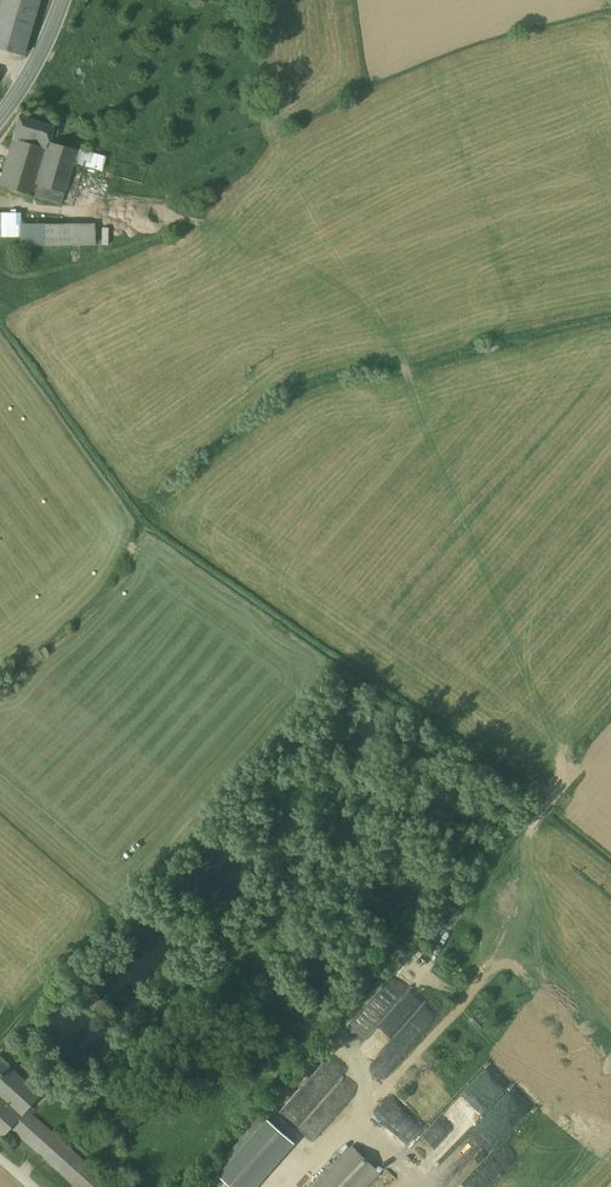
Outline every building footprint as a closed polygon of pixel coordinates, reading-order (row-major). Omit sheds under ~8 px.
[(23,55),(37,0),(0,0),(0,49),(23,55)] [(53,126),(18,116),(13,132),(15,133),(49,142),(53,126)] [(49,142),(15,133),(2,173),(2,175),(64,192),(73,162),(77,150),(49,142)] [(105,158),(77,150),(73,162),(101,170),(105,158)] [(2,175),(0,181),(0,186),(31,195),(61,204),(64,192),(2,175)] [(105,206),(130,207),(131,195),(106,194),(105,206)] [(0,216),(0,234),(20,234),(20,226),(20,215),(0,216)] [(20,244),(45,244),(45,226),(20,226),(20,234),(20,244)] [(70,243),(70,226),(45,226),(45,244),(70,243)] [(426,1033),(440,1016),(438,1007),(395,970),(345,1029),(347,1036),(359,1046),(357,1038),(358,1037),(356,1031),(353,1028),(357,1024),(358,1024),(363,1018),(372,1016),(378,1009),(380,1009),(383,1006),(386,1008),(397,1005),(402,1010),(404,1018),(410,1024),(411,1025),(416,1030),(417,1035),(426,1033)] [(16,1070),(8,1063),(9,1063),(0,1056),(0,1088),(16,1070)] [(474,1080),(410,1144),(430,1165),(435,1165),(440,1160),(454,1146),(449,1141),(457,1141),(463,1136),(476,1136),(476,1121),(497,1101),(497,1095),(506,1094),(501,1089),(506,1084),(506,1076),(499,1068),(492,1068),(492,1074),(480,1074),(480,1086),(474,1080)] [(0,1088),(0,1135),(4,1138),(12,1128),(28,1111),(43,1095),(16,1070),(0,1088)] [(284,1114),(299,1126),(327,1090),(313,1078),(284,1114)] [(99,1104),(64,1143),(72,1150),(107,1111),(99,1104)] [(28,1111),(12,1128),(78,1186),(113,1186),(72,1150),(64,1143),(28,1111)] [(218,1173),(235,1186),(257,1186),(297,1141),(264,1113),(227,1157),(230,1159),(218,1173)] [(312,1186),(367,1186),(381,1173),(352,1145),(312,1186)]
